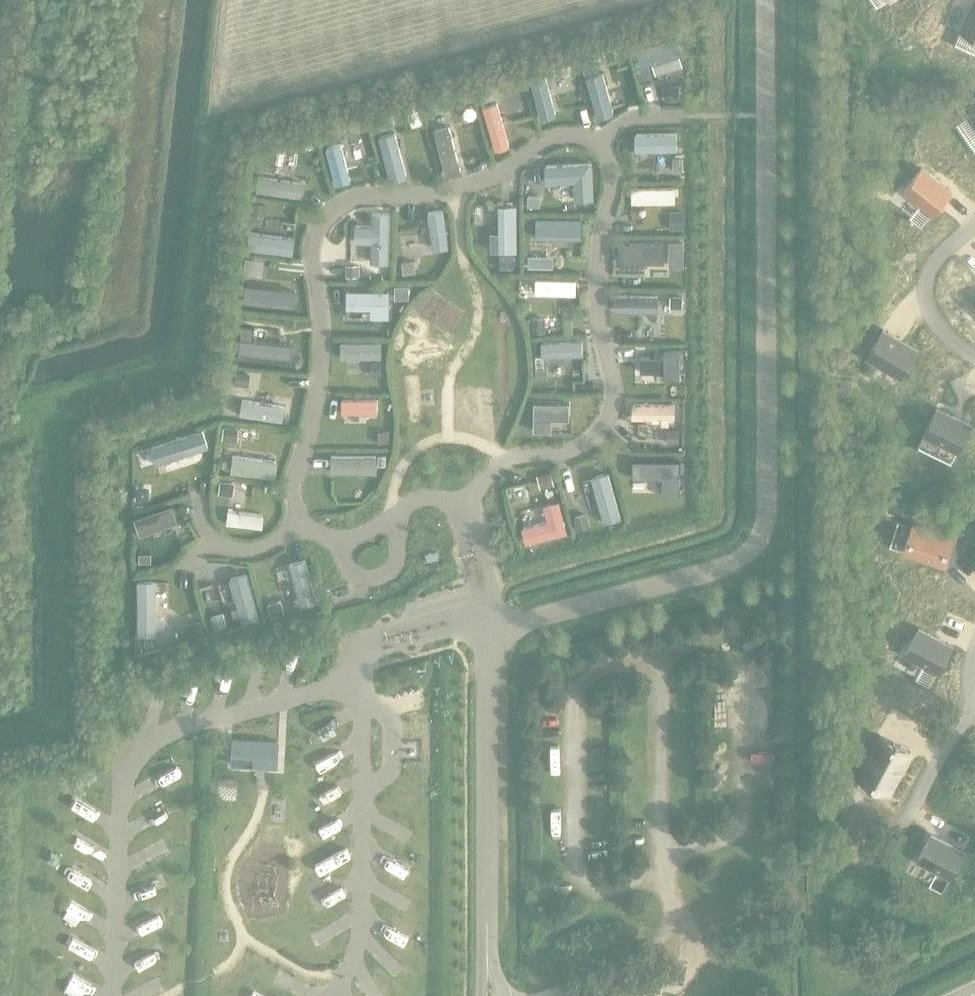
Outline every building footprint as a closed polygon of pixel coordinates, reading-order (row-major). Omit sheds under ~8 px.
[(960,29),(974,36),(974,0),(960,29)] [(674,40),(642,49),(646,62),(667,56),(668,60),(672,58),(671,55),(678,53),(674,40)] [(592,59),(579,62),(583,75),(595,72),(592,59)] [(570,63),(560,66),(562,74),(572,71),(570,63)] [(543,72),(529,76),(541,117),(554,113),(543,72)] [(600,76),(586,80),(597,116),(611,112),(600,76)] [(491,85),(477,89),(481,101),(495,97),(491,85)] [(678,85),(666,85),(666,99),(678,99),(678,85)] [(438,100),(427,103),(429,113),(440,110),(438,100)] [(496,101),(481,106),(493,149),(508,145),(502,123),(507,122),(505,114),(500,115),(496,101)] [(392,115),(377,118),(380,128),(394,124),(392,115)] [(447,125),(432,129),(444,174),(459,170),(447,125)] [(337,127),(324,130),(327,143),(340,140),(337,127)] [(675,132),(633,133),(634,151),(661,150),(661,153),(667,153),(667,150),(675,150),(675,132)] [(310,135),(301,137),(304,148),(313,146),(310,135)] [(392,137),(378,140),(389,178),(402,174),(392,137)] [(340,144),(324,148),(334,184),(349,180),(340,144)] [(682,157),(672,157),(672,171),(682,171),(682,157)] [(590,162),(545,164),(546,182),(574,180),(575,198),(592,197),(590,162)] [(921,168),(904,189),(933,212),(950,190),(921,168)] [(301,182),(257,176),(255,191),(299,197),(301,182)] [(674,187),(630,187),(630,202),(674,202),(674,187)] [(537,196),(525,196),(525,207),(537,208),(537,196)] [(250,202),(249,213),(263,215),(264,203),(250,202)] [(515,205),(496,205),(496,232),(489,232),(489,251),(515,251),(515,205)] [(684,211),(669,211),(669,228),(684,228),(684,211)] [(390,213),(371,213),(371,226),(355,226),(355,244),(370,244),(370,264),(390,264),(390,213)] [(581,220),(534,219),(534,234),(580,235),(581,220)] [(292,237),(247,232),(245,248),(290,254),(292,237)] [(682,241),(668,241),(668,254),(682,254),(682,241)] [(659,242),(617,242),(617,256),(646,256),(646,260),(653,260),(653,256),(659,256),(659,242)] [(511,255),(500,255),(500,268),(511,268),(511,255)] [(552,255),(528,255),(528,267),(552,267),(552,255)] [(412,259),(400,261),(402,273),(413,271),(412,259)] [(248,260),(247,271),(261,272),(262,261),(248,260)] [(358,264),(347,264),(347,276),(358,276),(358,264)] [(575,280),(534,279),(534,293),(574,294),(575,280)] [(381,287),(340,287),(340,301),(381,301),(381,287)] [(289,295),(248,291),(246,305),(287,309),(289,295)] [(656,295),(613,295),(613,312),(656,312),(656,295)] [(681,296),(669,296),(669,307),(681,307),(681,296)] [(544,317),(531,317),(531,332),(544,332),(544,317)] [(882,329),(867,355),(901,375),(916,349),(882,329)] [(581,341),(540,342),(540,357),(582,355),(581,341)] [(380,343),(340,343),(340,355),(380,355),(380,343)] [(289,349),(240,344),(239,359),(288,364),(289,349)] [(685,349),(673,349),(672,361),(685,361),(685,349)] [(667,350),(624,350),(624,364),(667,364),(667,350)] [(380,362),(370,362),(370,376),(380,375),(380,362)] [(546,365),(535,365),(535,377),(546,377),(546,365)] [(235,371),(235,382),(248,383),(249,372),(235,371)] [(234,399),(232,413),(281,421),(283,407),(234,399)] [(377,399),(340,399),(340,413),(377,413),(377,399)] [(575,400),(530,400),(530,415),(575,415),(575,400)] [(674,404),(631,403),(630,418),(660,418),(660,424),(668,424),(668,419),(674,419),(674,404)] [(936,408),(924,433),(957,449),(969,425),(936,408)] [(222,426),(221,437),(236,438),(237,427),(222,426)] [(387,430),(377,431),(377,442),(387,442),(387,430)] [(668,430),(668,444),(678,444),(679,430),(668,430)] [(139,452),(143,465),(167,458),(168,461),(177,458),(176,455),(186,452),(182,439),(139,452)] [(230,455),(228,472),(274,478),(276,461),(230,455)] [(375,455),(329,455),(329,473),(375,473),(375,455)] [(678,458),(635,458),(634,472),(678,472),(678,458)] [(550,471),(536,475),(539,486),(553,483),(550,471)] [(607,473),(590,477),(602,523),(619,519),(607,473)] [(219,481),(218,492),(232,493),(233,482),(219,481)] [(133,486),(133,498),(145,499),(146,487),(133,486)] [(173,501),(134,514),(140,531),(179,518),(173,501)] [(548,522),(522,529),(526,545),(568,534),(559,502),(543,506),(548,522)] [(226,510),(225,524),(261,528),(263,514),(226,510)] [(586,513),(573,517),(577,531),(590,527),(586,513)] [(912,526),(904,551),(943,563),(952,537),(912,524),(912,526)] [(150,551),(138,551),(138,561),(150,561),(150,551)] [(154,581),(136,581),(136,636),(154,636),(154,629),(161,629),(161,618),(154,618),(154,581)] [(280,601),(266,604),(270,617),(283,614),(280,601)] [(221,614),(209,617),(212,630),(224,627),(221,614)] [(951,646),(918,628),(906,652),(937,669),(938,669),(951,646)] [(910,751),(880,734),(857,776),(888,792),(910,751)] [(234,738),(233,762),(277,765),(278,740),(234,738)] [(918,858),(951,875),(964,851),(931,834),(918,858)]
